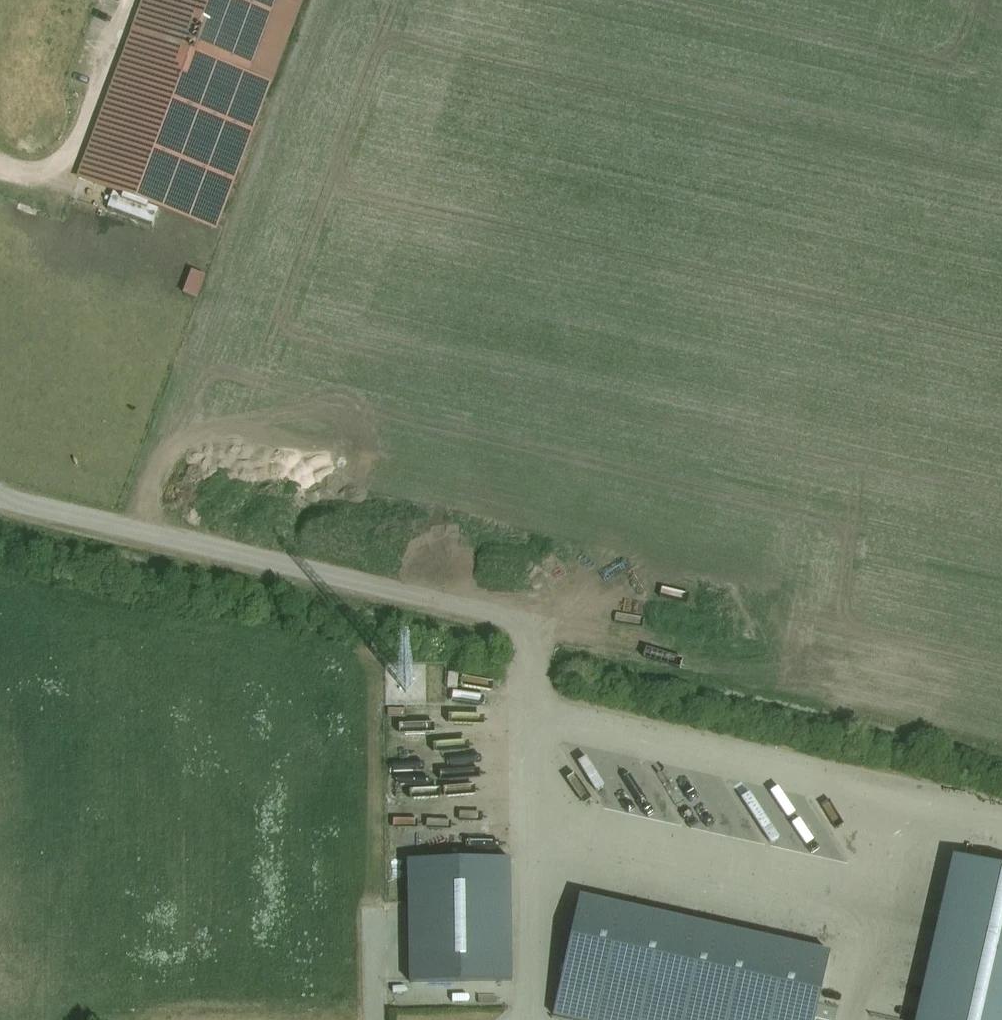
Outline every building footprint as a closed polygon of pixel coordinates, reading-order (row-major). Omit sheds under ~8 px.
[(301,0),(140,0),(76,175),(177,212),(175,215),(216,230),(301,0)] [(113,9),(116,0),(90,0),(113,9)] [(193,269),(184,292),(199,299),(208,275),(193,269)] [(950,856),(912,1019),(1001,1019),(1001,868),(950,856)] [(507,859),(404,861),(406,984),(509,982),(507,859)] [(576,896),(550,1018),(558,1019),(812,1019),(827,951),(576,896)]
